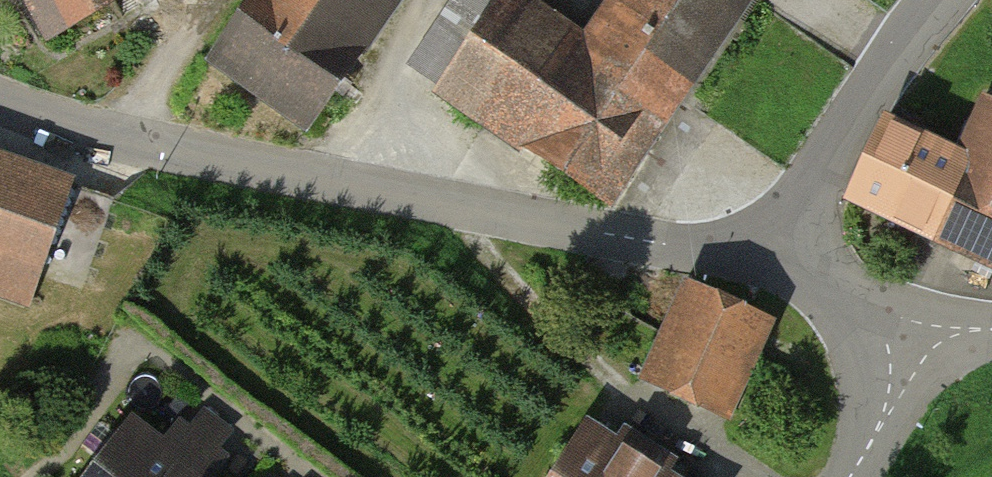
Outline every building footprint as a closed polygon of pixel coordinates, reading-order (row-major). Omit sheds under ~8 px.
[(48,30),(99,0),(30,0),(48,30)] [(209,60),(307,129),(395,0),(253,0),(209,60)] [(426,105),(621,229),(767,0),(623,0),(592,49),(515,0),(493,0),(426,105)] [(853,185),(991,242),(991,99),(977,137),(887,100),(853,185)] [(0,156),(0,286),(50,302),(88,185),(0,156)] [(725,424),(770,337),(688,294),(643,382),(725,424)] [(87,476),(195,476),(121,427),(87,476)] [(568,476),(664,476),(591,436),(568,476)]
